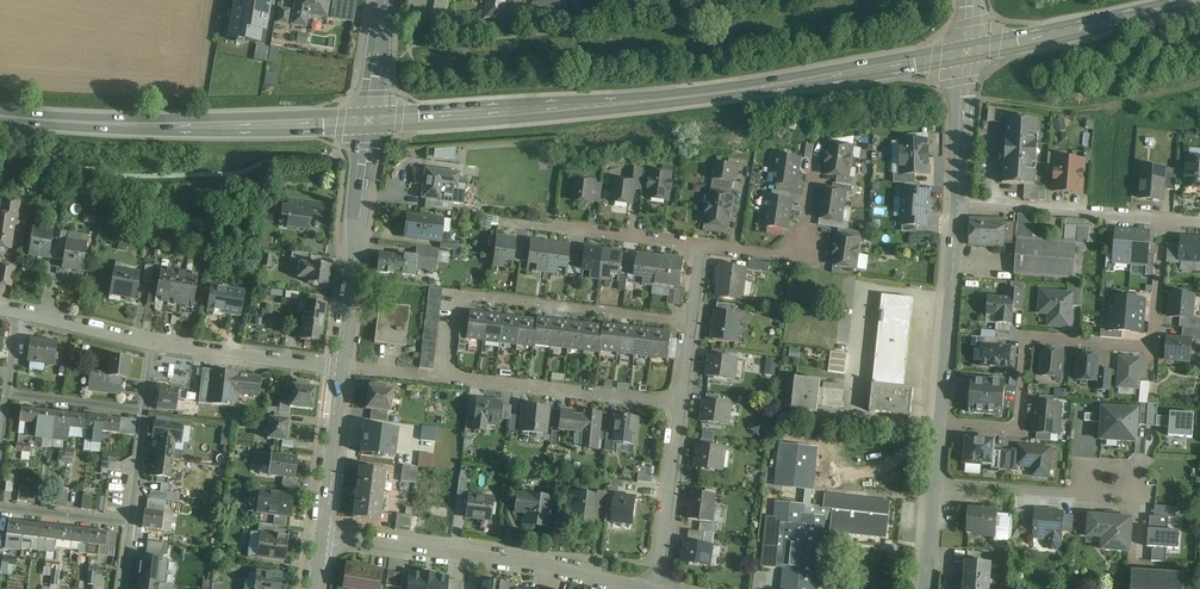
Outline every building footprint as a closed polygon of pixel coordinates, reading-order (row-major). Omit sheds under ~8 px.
[(227,39),(260,45),(262,33),(266,33),(271,0),(233,0),(227,39)] [(290,25),(306,28),(308,15),(327,18),(329,0),(294,0),(290,25)] [(330,19),(354,24),(358,0),(334,0),(330,19)] [(432,17),(446,19),(450,0),(436,0),(432,17)] [(561,0),(532,2),(533,15),(562,13),(561,0)] [(491,4),(488,3),(485,19),(503,18),(505,6),(491,4)] [(290,10),(279,8),(277,23),(287,25),(290,10)] [(277,59),(279,48),(270,46),(267,57),(277,59)] [(1003,109),(989,107),(987,121),(1002,123),(1002,116),(1003,109)] [(1018,111),(1003,109),(1002,116),(1017,118),(1018,111)] [(1064,118),(1054,121),(1056,132),(1067,130),(1064,118)] [(1039,121),(1006,119),(1005,142),(1038,144),(1039,121)] [(929,141),(900,142),(900,158),(929,158),(929,141)] [(1038,144),(1005,142),(1005,143),(1006,143),(1005,160),(1004,160),(1002,184),(1025,185),(1035,186),(1038,144)] [(813,145),(807,144),(804,158),(811,159),(813,145)] [(853,147),(828,144),(826,159),(851,163),(853,147)] [(1083,161),(1084,161),(1090,161),(1091,150),(1084,149),(1083,161)] [(799,159),(777,155),(775,165),(775,169),(797,173),(799,159)] [(1057,155),(1049,155),(1047,175),(1055,175),(1056,158),(1057,158),(1057,155)] [(1186,157),(1184,188),(1199,190),(1199,158),(1186,157)] [(929,158),(900,158),(901,174),(901,175),(915,175),(929,174),(929,158)] [(1057,158),(1056,158),(1055,175),(1053,192),(1081,194),(1084,161),(1083,161),(1057,158)] [(851,163),(826,159),(824,174),(837,176),(848,178),(849,178),(851,163)] [(738,167),(713,163),(711,179),(713,179),(734,182),(736,183),(738,167)] [(1154,168),(1151,168),(1150,176),(1141,175),(1140,199),(1162,200),(1163,190),(1165,169),(1162,169),(1160,167),(1156,167),(1154,168)] [(644,169),(635,168),(634,182),(635,183),(634,189),(641,190),(644,169)] [(797,173),(775,169),(774,173),(773,183),(795,187),(797,173)] [(1177,170),(1165,169),(1163,190),(1175,191),(1177,170)] [(458,174),(425,170),(422,198),(441,200),(448,200),(449,191),(442,190),(443,184),(457,186),(458,174)] [(671,174),(652,172),(651,180),(650,179),(648,189),(650,189),(649,198),(668,201),(669,191),(671,191),(672,182),(670,182),(671,174)] [(915,175),(901,175),(901,174),(894,175),(894,183),(906,184),(915,185),(915,175)] [(848,178),(837,176),(836,183),(852,186),(853,178),(849,178),(848,178)] [(595,182),(576,179),(573,201),(593,203),(593,202),(595,183),(595,182)] [(734,182),(713,179),(712,186),(733,189),(734,182)] [(634,182),(616,180),(613,202),(632,204),(634,189),(635,183),(634,182)] [(602,184),(595,183),(593,202),(600,203),(602,184)] [(836,183),(833,183),(832,190),(846,192),(851,193),(852,186),(836,183)] [(915,185),(906,184),(905,192),(919,193),(920,185),(915,185)] [(474,205),(476,186),(465,185),(462,203),(474,205)] [(1035,186),(1025,185),(1024,199),(1038,200),(1039,186),(1035,186)] [(733,189),(712,186),(711,193),(732,197),(733,189)] [(1046,187),(1039,186),(1038,200),(1045,201),(1046,187)] [(1184,188),(1183,198),(1199,199),(1199,190),(1184,188)] [(832,190),(824,189),(823,198),(820,197),(819,203),(844,207),(846,192),(832,190)] [(919,193),(905,192),(905,198),(903,198),(902,208),(930,210),(931,206),(929,206),(930,194),(919,193)] [(711,193),(709,193),(707,209),(731,212),(734,197),(732,197),(711,193)] [(791,201),(768,197),(767,207),(766,211),(789,215),(791,201)] [(310,202),(288,199),(288,206),(283,206),(281,217),(288,218),(288,219),(287,227),(306,230),(307,220),(311,221),(311,216),(312,210),(309,209),(310,202)] [(606,200),(601,204),(605,208),(609,204),(606,200)] [(2,201),(0,214),(0,247),(10,249),(15,218),(18,218),(20,203),(2,201)] [(323,203),(310,202),(309,209),(312,210),(311,216),(319,217),(320,213),(321,213),(323,203)] [(844,207),(819,203),(818,210),(821,210),(820,219),(842,222),(844,207)] [(675,208),(668,207),(665,226),(672,227),(675,208)] [(930,210),(902,208),(901,218),(903,218),(903,225),(917,226),(927,227),(928,214),(930,214),(930,210)] [(731,212),(707,209),(704,224),(729,227),(731,212)] [(789,215),(766,211),(766,215),(764,226),(787,229),(789,215)] [(443,219),(407,215),(404,237),(416,239),(440,242),(442,229),(443,219)] [(1019,215),(1018,224),(1017,239),(1033,240),(1035,216),(1019,215)] [(492,217),(484,216),(482,228),(490,229),(492,217)] [(1086,225),(1086,219),(1065,217),(1065,224),(1086,225)] [(448,220),(443,219),(442,229),(447,230),(449,229),(450,221),(448,220)] [(872,219),(864,219),(862,228),(871,229),(872,219)] [(1004,221),(971,220),(970,245),(1003,246),(1003,243),(1004,223),(1004,221)] [(1004,223),(1003,243),(1016,244),(1017,239),(1018,224),(1004,223)] [(917,226),(903,225),(902,232),(916,233),(917,226)] [(1078,227),(1066,226),(1064,242),(1077,243),(1077,242),(1078,227)] [(53,231),(33,227),(28,255),(49,258),(51,245),(53,231)] [(1090,227),(1078,227),(1077,242),(1089,243),(1090,227)] [(860,232),(839,229),(837,236),(859,239),(860,232)] [(1134,231),(1116,230),(1115,251),(1114,263),(1115,263),(1131,264),(1134,231)] [(1150,232),(1134,231),(1131,264),(1146,266),(1147,266),(1148,254),(1150,232)] [(837,236),(835,236),(833,250),(859,254),(861,239),(859,239),(837,236)] [(516,240),(496,237),(492,266),(503,267),(504,256),(514,257),(515,246),(516,240)] [(1181,237),(1181,245),(1179,261),(1180,261),(1199,262),(1199,239),(1181,237)] [(1033,240),(1017,239),(1016,244),(1014,275),(1016,275),(1021,276),(1074,279),(1077,243),(1064,242),(1033,240)] [(87,244),(66,240),(65,248),(63,261),(62,268),(82,271),(87,244)] [(550,244),(530,241),(529,248),(528,258),(537,260),(536,271),(546,272),(550,244)] [(569,246),(550,244),(546,272),(557,273),(558,262),(567,263),(569,253),(569,246)] [(1179,261),(1181,245),(1168,244),(1167,263),(1180,264),(1180,261),(1179,261)] [(58,246),(51,245),(49,258),(56,260),(58,246)] [(65,248),(58,246),(56,260),(63,261),(65,248)] [(522,247),(515,246),(514,257),(513,260),(520,260),(522,247)] [(529,248),(522,247),(520,260),(527,261),(528,258),(529,248)] [(603,250),(584,248),(583,255),(581,265),(591,266),(589,277),(600,279),(603,250)] [(437,251),(416,249),(415,258),(414,268),(415,268),(435,270),(437,251)] [(623,253),(603,250),(600,279),(610,280),(612,269),(621,270),(622,260),(623,253)] [(859,254),(833,250),(831,265),(833,266),(854,269),(857,269),(859,254)] [(1115,251),(1107,251),(1105,272),(1114,273),(1115,263),(1114,263),(1115,251)] [(576,254),(569,253),(567,263),(567,266),(574,267),(576,254)] [(405,256),(379,254),(377,272),(402,275),(402,276),(413,277),(415,268),(414,268),(415,258),(405,256)] [(583,255),(576,254),(574,267),(581,268),(581,265),(583,255)] [(1155,255),(1148,254),(1147,266),(1146,266),(1145,275),(1154,276),(1155,255)] [(657,257),(637,255),(637,262),(635,272),(644,273),(643,284),(654,286),(657,257)] [(272,257),(264,256),(262,266),(271,267),(272,257)] [(684,259),(665,257),(664,258),(657,257),(654,286),(661,287),(680,290),(684,259)] [(622,260),(621,270),(621,273),(628,274),(629,261),(622,260)] [(637,262),(629,261),(628,274),(635,275),(635,272),(637,262)] [(769,264),(749,261),(748,271),(767,274),(769,264)] [(330,266),(310,264),(300,263),(298,273),(309,275),(307,283),(328,286),(330,266)] [(143,282),(151,283),(153,267),(145,265),(143,282)] [(14,268),(6,266),(2,285),(11,286),(14,268)] [(854,269),(833,266),(832,273),(853,276),(854,269)] [(161,268),(153,267),(151,283),(158,284),(160,269),(161,268)] [(746,270),(721,267),(718,296),(742,299),(746,270)] [(173,271),(160,269),(158,284),(157,291),(155,302),(156,302),(168,304),(173,271)] [(139,274),(114,270),(110,294),(111,294),(112,291),(121,293),(121,296),(135,298),(139,274)] [(185,273),(173,271),(168,304),(180,306),(185,273)] [(198,275),(185,273),(180,306),(192,308),(193,308),(195,297),(198,275)] [(626,291),(626,290),(628,274),(621,273),(619,290),(626,291)] [(635,275),(628,274),(626,290),(633,291),(635,275)] [(861,303),(854,302),(850,351),(858,352),(858,345),(868,346),(869,334),(864,334),(865,323),(875,324),(878,294),(882,294),(883,281),(869,280),(868,287),(863,287),(861,303)] [(244,292),(211,287),(207,311),(208,312),(208,308),(231,312),(230,315),(240,317),(244,292)] [(442,289),(429,287),(428,294),(442,296),(442,289)] [(1083,288),(1068,287),(1067,294),(1072,294),(1071,307),(1082,307),(1083,288)] [(157,291),(150,289),(147,305),(155,306),(156,302),(155,302),(157,291)] [(1025,290),(1010,289),(1010,299),(1014,299),(1013,311),(1023,312),(1025,290)] [(1122,291),(1101,289),(1100,297),(1111,298),(1111,297),(1122,298),(1122,291)] [(1067,294),(1041,292),(1040,308),(1050,309),(1048,326),(1069,327),(1071,307),(1072,294),(1067,294)] [(442,296),(428,294),(427,301),(441,302),(442,296)] [(1194,295),(1171,294),(1169,317),(1180,318),(1192,319),(1192,318),(1194,295)] [(913,299),(882,296),(870,412),(871,412),(903,415),(903,416),(910,416),(913,389),(904,388),(913,299)] [(202,298),(195,297),(193,308),(192,308),(191,312),(199,313),(202,298)] [(1010,299),(988,297),(987,316),(996,317),(996,324),(1012,325),(1013,311),(1014,299),(1010,299)] [(1122,298),(1111,297),(1111,298),(1110,315),(1143,318),(1144,300),(1122,298)] [(441,302),(427,301),(426,307),(440,309),(441,302)] [(325,305),(305,302),(305,303),(300,302),(299,312),(304,312),(302,321),(323,324),(325,305)] [(735,306),(717,303),(716,312),(734,314),(735,306)] [(409,308),(379,304),(374,343),(405,347),(409,308)] [(440,309),(426,307),(426,314),(439,316),(440,309)] [(716,312),(716,311),(712,339),(737,343),(740,315),(734,314),(716,312)] [(439,316),(426,314),(425,321),(438,322),(439,316)] [(486,316),(469,314),(468,318),(466,332),(466,337),(483,339),(486,316)] [(1143,318),(1110,315),(1108,331),(1122,332),(1141,334),(1143,318)] [(503,318),(486,316),(483,339),(500,342),(503,318)] [(468,318),(461,318),(459,332),(466,332),(468,318)] [(520,320),(503,318),(500,342),(517,344),(520,320)] [(1192,318),(1192,319),(1180,318),(1179,327),(1183,328),(1199,329),(1199,319),(1192,318)] [(536,322),(520,320),(517,344),(533,346),(534,343),(536,322)] [(553,322),(536,320),(536,322),(534,343),(550,345),(553,322)] [(323,324),(302,321),(300,340),(321,343),(323,324)] [(438,322),(425,321),(424,328),(437,329),(438,322)] [(570,324),(553,322),(550,345),(567,347),(570,324)] [(587,326),(570,324),(567,347),(584,350),(587,326)] [(603,328),(587,326),(584,350),(601,352),(601,349),(604,328),(603,328)] [(621,328),(604,326),(603,328),(604,328),(601,349),(618,351),(621,328)] [(437,329),(424,328),(423,335),(437,336),(437,329)] [(637,330),(621,328),(618,351),(635,354),(637,330)] [(1183,328),(1182,339),(1191,340),(1191,341),(1199,342),(1199,329),(1183,328)] [(654,332),(637,330),(635,354),(651,356),(654,332)] [(1122,332),(1108,331),(1101,330),(1100,338),(1122,339),(1122,332)] [(671,334),(654,332),(651,356),(669,358),(671,334)] [(1010,333),(995,332),(995,339),(998,339),(1009,340),(1010,333)] [(437,336),(423,335),(422,341),(436,343),(437,336)] [(995,339),(977,337),(976,347),(983,348),(983,346),(998,347),(998,339),(995,339)] [(1182,339),(1167,338),(1166,360),(1189,362),(1191,341),(1191,340),(1182,339)] [(56,343),(30,340),(28,361),(54,364),(56,343)] [(436,343),(422,341),(421,348),(435,350),(436,343)] [(72,345),(70,359),(77,360),(79,346),(72,345)] [(998,347),(983,346),(983,348),(981,366),(1009,368),(1010,348),(998,347)] [(435,350),(421,348),(421,355),(434,356),(435,350)] [(726,351),(713,349),(712,356),(725,358),(726,351)] [(1063,354),(1042,352),(1040,376),(1061,377),(1063,354)] [(434,356),(421,355),(420,361),(433,363),(434,356)] [(1100,356),(1077,355),(1075,380),(1097,382),(1098,382),(1099,370),(1100,356)] [(130,358),(110,356),(108,374),(108,377),(123,379),(127,379),(130,358)] [(712,356),(710,356),(707,377),(735,380),(737,359),(725,358),(712,356)] [(776,359),(767,358),(765,375),(775,376),(776,359)] [(1140,360),(1120,358),(1118,387),(1138,388),(1140,360)] [(433,363),(420,361),(419,368),(432,370),(433,363)] [(248,376),(202,370),(201,379),(201,380),(200,388),(198,403),(236,408),(238,394),(258,396),(260,377),(257,377),(258,374),(248,373),(248,376)] [(1112,371),(1099,370),(1098,382),(1097,382),(1096,390),(1110,391),(1112,371)] [(123,379),(108,377),(108,374),(89,371),(87,392),(120,396),(123,379)] [(820,381),(795,378),(792,410),(817,413),(820,381)] [(1005,383),(972,380),(969,407),(973,407),(972,413),(999,415),(999,410),(1003,410),(1005,383)] [(1149,383),(1141,382),(1139,403),(1148,404),(1149,383)] [(308,385),(296,383),(296,386),(292,386),(290,402),(290,407),(290,408),(312,410),(315,389),(308,388),(308,385)] [(388,385),(373,384),(373,389),(368,388),(366,409),(371,410),(386,412),(389,412),(392,391),(387,390),(388,385)] [(179,389),(159,387),(156,409),(176,412),(179,389)] [(844,391),(823,389),(821,407),(842,409),(844,391)] [(719,403),(720,396),(707,394),(706,401),(719,403)] [(1054,397),(1040,396),(1039,403),(1054,404),(1054,397)] [(290,402),(280,401),(279,408),(279,413),(289,414),(290,408),(290,407),(290,402)] [(501,403),(476,401),(474,418),(474,423),(475,423),(498,425),(501,403)] [(706,401),(703,401),(703,402),(704,403),(703,412),(702,412),(701,422),(729,426),(729,424),(727,424),(729,406),(731,406),(731,405),(719,403),(706,401)] [(1039,403),(1035,403),(1033,418),(1059,420),(1061,405),(1054,404),(1039,403)] [(547,408),(524,406),(521,433),(544,435),(547,408)] [(1138,411),(1103,408),(1100,440),(1136,442),(1138,411)] [(39,410),(22,409),(20,422),(27,423),(37,424),(39,411),(39,410)] [(55,412),(39,410),(39,411),(37,424),(36,430),(35,437),(52,439),(55,412)] [(386,412),(371,410),(370,420),(385,421),(386,412)] [(601,414),(586,412),(586,417),(572,416),(572,411),(561,410),(559,429),(584,432),(583,448),(598,450),(601,414)] [(71,414),(55,412),(52,439),(68,441),(70,428),(71,414)] [(1190,414),(1170,413),(1168,437),(1192,438),(1193,425),(1190,425),(1190,414)] [(87,416),(71,414),(70,428),(86,430),(87,416)] [(518,416),(510,415),(509,431),(517,432),(518,416)] [(104,418),(87,416),(86,430),(102,432),(104,418)] [(638,418),(617,416),(615,434),(614,442),(615,442),(635,444),(638,418)] [(474,418),(466,417),(464,435),(473,435),(475,423),(474,423),(474,418)] [(120,420),(104,418),(102,432),(119,434),(120,420)] [(1059,420),(1033,418),(1032,433),(1037,434),(1051,435),(1058,435),(1059,420)] [(192,422),(171,419),(170,426),(182,427),(182,428),(189,429),(191,429),(192,422)] [(136,422),(120,420),(119,434),(134,436),(136,422)] [(287,422),(270,420),(268,439),(285,441),(287,422)] [(170,426),(155,424),(153,440),(157,440),(175,442),(175,443),(180,443),(180,439),(182,428),(182,427),(170,426)] [(397,431),(364,426),(360,453),(394,457),(397,431)] [(437,428),(422,427),(420,441),(435,442),(437,428)] [(189,429),(182,428),(180,439),(188,441),(189,429)] [(102,432),(86,430),(85,439),(101,440),(102,432)] [(559,432),(551,431),(550,446),(558,447),(559,432)] [(615,434),(606,433),(605,451),(613,452),(615,442),(614,442),(615,434)] [(1051,435),(1037,434),(1036,441),(1050,442),(1051,435)] [(994,441),(967,439),(965,464),(981,465),(981,463),(992,464),(994,441)] [(175,442),(157,440),(155,459),(155,458),(173,461),(173,460),(180,461),(181,452),(174,451),(175,443),(175,442)] [(714,442),(701,440),(700,447),(713,449),(714,442)] [(24,445),(16,444),(15,451),(18,451),(22,452),(23,452),(24,445)] [(31,446),(24,445),(23,452),(22,452),(21,459),(29,460),(29,456),(35,456),(36,450),(30,449),(31,446)] [(700,447),(698,447),(697,448),(699,448),(697,458),(696,458),(695,467),(723,471),(723,470),(721,469),(723,451),(725,451),(726,450),(713,449),(700,447)] [(1051,449),(1019,447),(1019,450),(1017,466),(1018,466),(1033,467),(1032,476),(1049,478),(1051,449)] [(67,450),(60,449),(58,462),(65,463),(67,450)] [(1019,450),(1012,449),(1010,471),(1018,472),(1018,466),(1017,466),(1019,450)] [(74,451),(67,450),(65,463),(72,464),(74,451)] [(434,455),(419,453),(418,467),(432,469),(434,455)] [(110,455),(103,454),(101,469),(108,469),(110,455)] [(117,456),(110,455),(108,469),(121,471),(122,463),(116,462),(117,456)] [(296,460),(255,455),(254,464),(270,466),(269,475),(294,479),(296,460)] [(173,461),(155,458),(155,459),(153,477),(156,477),(168,479),(171,479),(173,461)] [(417,468),(403,466),(401,482),(415,484),(417,468)] [(385,471),(359,468),(353,518),(379,521),(385,471)] [(8,474),(6,492),(12,493),(14,475),(8,474)] [(652,476),(639,475),(638,482),(651,483),(652,476)] [(465,496),(467,479),(459,478),(457,495),(465,496)] [(624,482),(611,480),(610,487),(623,489),(624,482)] [(29,488),(19,487),(18,501),(27,502),(29,488)] [(166,493),(151,491),(150,499),(165,501),(166,493)] [(60,493),(51,492),(50,505),(59,506),(60,493)] [(292,496),(259,492),(257,513),(275,515),(289,517),(290,517),(292,496)] [(716,495),(691,492),(688,519),(712,523),(714,508),(716,495)] [(68,494),(60,493),(59,506),(66,507),(68,494)] [(599,496),(572,493),(569,517),(578,518),(577,523),(596,525),(598,508),(600,497),(599,496)] [(608,494),(599,493),(599,496),(600,497),(598,508),(606,509),(608,494)] [(550,499),(517,494),(515,512),(526,514),(525,525),(546,528),(550,499)] [(831,522),(830,534),(887,540),(891,501),(824,494),(823,508),(823,509),(832,510),(831,522)] [(636,498),(615,495),(612,523),(633,526),(636,498)] [(91,497),(83,496),(81,509),(89,510),(91,497)] [(101,511),(103,497),(96,496),(93,510),(101,511)] [(493,499),(468,496),(465,517),(490,520),(493,499)] [(150,499),(148,499),(146,511),(163,513),(164,513),(166,501),(165,501),(150,499)] [(775,501),(773,517),(765,516),(760,568),(776,569),(777,568),(782,569),(780,588),(815,588),(816,586),(814,586),(820,528),(825,528),(826,521),(831,522),(832,510),(823,509),(823,508),(821,508),(821,506),(775,501)] [(447,516),(447,506),(434,506),(434,516),(447,516)] [(1189,508),(1174,507),(1174,516),(1189,517),(1189,508)] [(714,508),(712,523),(721,524),(723,509),(714,508)] [(146,511),(144,511),(142,529),(141,528),(140,533),(147,533),(148,529),(161,531),(161,530),(170,532),(172,514),(164,513),(163,513),(146,511)] [(510,528),(513,528),(510,511),(499,512),(504,542),(512,540),(510,528)] [(526,514),(515,512),(513,523),(525,525),(526,514)] [(996,514),(970,512),(968,531),(978,532),(978,535),(994,537),(995,537),(996,518),(996,514)] [(1063,515),(1036,513),(1036,514),(1025,513),(1025,514),(1024,531),(1034,532),(1034,533),(1039,533),(1043,538),(1047,539),(1047,546),(1050,550),(1056,550),(1060,547),(1061,537),(1062,532),(1063,517),(1063,515)] [(411,516),(397,514),(395,530),(409,532),(411,516)] [(1174,516),(1150,514),(1147,553),(1163,554),(1168,555),(1170,529),(1188,530),(1189,517),(1174,516)] [(289,517),(275,515),(274,527),(275,527),(288,528),(289,517)] [(1131,520),(1119,519),(1119,515),(1114,515),(1107,518),(1089,517),(1088,533),(1099,533),(1100,536),(1103,537),(1102,550),(1129,552),(1131,520)] [(418,517),(411,516),(409,532),(416,533),(418,517)] [(1072,518),(1063,517),(1062,532),(1071,532),(1072,518)] [(1011,519),(996,518),(995,537),(994,537),(994,541),(1010,543),(1011,519)] [(25,523),(8,521),(7,535),(22,537),(23,537),(25,523)] [(41,525),(25,523),(23,537),(40,539),(41,525)] [(700,532),(705,533),(712,534),(717,534),(718,526),(701,524),(700,532)] [(58,527),(41,525),(40,539),(38,551),(47,552),(45,562),(46,562),(53,562),(54,553),(56,541),(58,527)] [(274,527),(259,525),(258,535),(260,535),(273,536),(275,527),(274,527)] [(74,529),(58,527),(56,541),(72,543),(74,529)] [(90,531),(74,529),(72,543),(88,545),(90,531)] [(106,533),(90,531),(88,545),(100,546),(105,547),(106,533)] [(688,542),(703,545),(705,533),(700,532),(689,531),(688,542)] [(116,534),(106,533),(105,547),(114,548),(116,534)] [(710,546),(712,534),(705,533),(703,545),(710,546)] [(22,537),(7,535),(6,542),(21,544),(22,537)] [(273,536),(260,535),(260,538),(257,557),(285,560),(288,538),(273,536)] [(260,538),(250,537),(248,555),(248,557),(250,557),(250,556),(257,557),(260,538)] [(688,542),(685,542),(682,563),(710,567),(713,546),(710,546),(703,545),(688,542)] [(100,546),(88,545),(87,554),(99,556),(100,546)] [(113,558),(114,548),(105,547),(100,546),(99,556),(113,558)] [(1163,554),(1147,553),(1147,562),(1162,563),(1163,554)] [(10,557),(2,556),(1,569),(8,570),(8,564),(9,564),(10,557)] [(53,562),(46,562),(45,569),(52,570),(53,562)] [(60,563),(53,562),(52,570),(51,576),(51,581),(55,581),(58,582),(60,563)] [(966,562),(964,588),(989,588),(991,564),(966,562)] [(160,565),(143,563),(140,582),(158,584),(160,565)] [(369,568),(368,570),(359,569),(359,567),(347,565),(343,588),(378,588),(381,570),(369,568)] [(96,568),(89,567),(88,574),(89,574),(88,585),(94,586),(95,575),(96,568)] [(103,569),(96,568),(95,575),(94,586),(93,587),(101,588),(103,569)] [(257,572),(256,583),(245,581),(244,588),(280,588),(282,579),(274,578),(274,574),(257,572)] [(402,574),(388,572),(386,586),(400,588),(402,574)] [(1132,572),(1131,588),(1184,588),(1184,576),(1132,572)] [(402,574),(400,588),(407,588),(409,575),(402,574)] [(409,574),(409,575),(407,588),(427,588),(428,575),(421,574),(421,575),(409,574)] [(436,577),(436,576),(428,575),(427,588),(446,588),(447,579),(447,578),(436,577)] [(447,579),(446,588),(460,588),(461,581),(447,579)]
